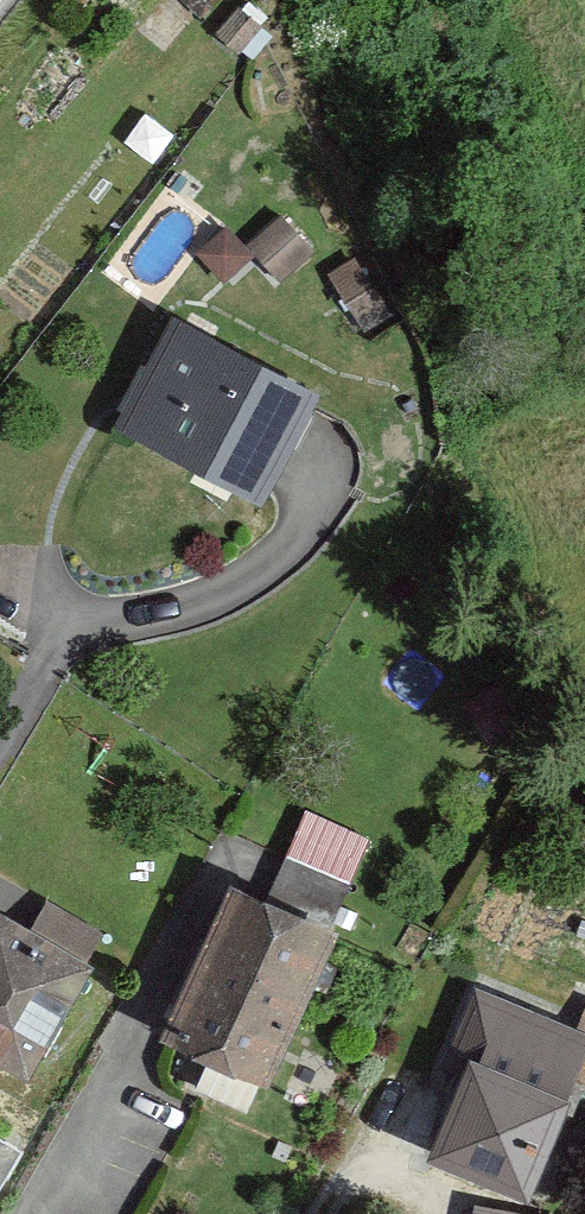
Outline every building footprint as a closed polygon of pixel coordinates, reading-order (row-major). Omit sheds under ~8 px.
[(252,18),(241,8),(215,35),(239,57),(264,29),(252,18)] [(283,212),(245,245),(254,255),(278,283),(316,250),(283,212)] [(224,283),(254,255),(245,245),(228,226),(197,254),(224,283)] [(399,313),(363,254),(327,276),(363,334),(399,313)] [(182,328),(173,324),(149,369),(136,393),(116,430),(194,471),(233,492),(261,508),(270,492),(282,469),(314,410),(319,402),(211,344),(182,328)] [(349,884),(286,856),(265,904),(330,933),(353,886),(349,884)] [(265,904),(234,890),(165,1041),(170,1043),(199,1056),(262,1084),(274,1057),(279,1047),(330,933),(265,904)] [(104,934),(47,901),(39,914),(29,933),(86,965),(104,934)] [(25,1079),(89,967),(86,965),(29,933),(0,916),(0,1064),(25,1079)] [(528,1202),(566,1109),(562,1107),(573,1080),(584,1085),(584,1006),(576,1027),(475,986),(432,1090),(458,1100),(432,1163),(528,1202)] [(0,1138),(0,1193),(24,1152),(0,1138)] [(473,1205),(471,1213),(523,1213),(473,1205)]
